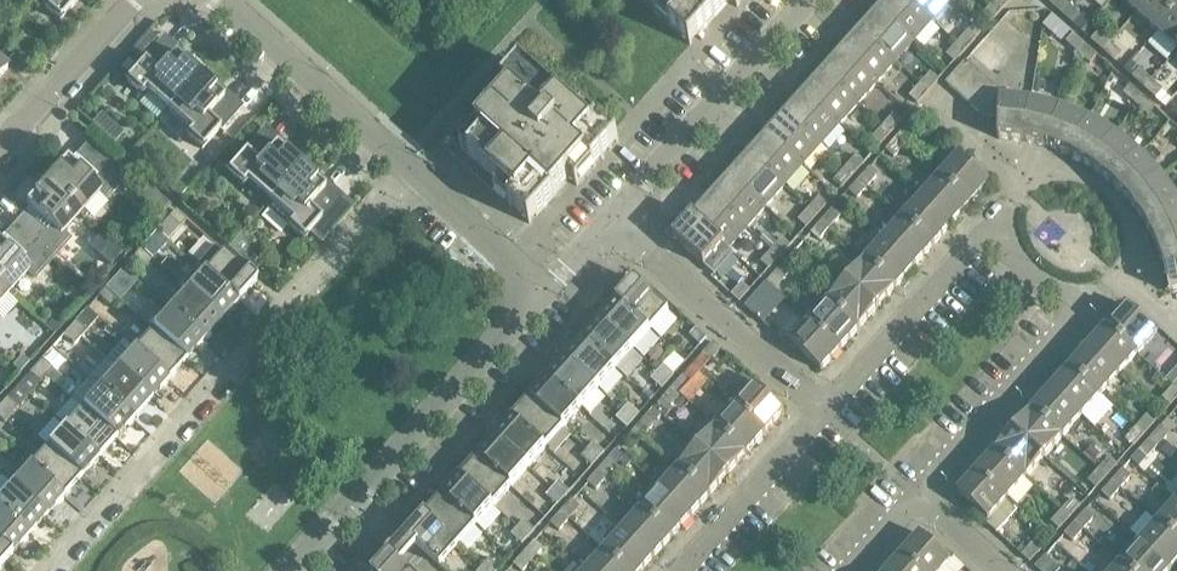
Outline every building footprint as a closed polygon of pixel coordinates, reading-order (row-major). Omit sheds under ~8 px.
[(48,3),(44,7),(59,21),(78,0),(45,0),(48,3)] [(655,14),(689,45),(697,37),(730,1),(737,7),(743,0),(655,0),(662,6),(655,14)] [(909,0),(887,0),(878,10),(914,42),(933,21),(909,0)] [(951,0),(909,0),(933,21),(951,1),(951,0)] [(1009,0),(995,0),(994,1),(1002,8),(1009,0)] [(1068,6),(1062,0),(1052,0),(1049,3),(1061,14),(1068,6)] [(1137,13),(1148,0),(1123,0),(1137,13)] [(1137,13),(1158,31),(1176,10),(1176,0),(1148,0),(1137,13)] [(1002,8),(994,1),(983,13),(991,20),(1002,8)] [(1061,14),(1073,24),(1080,16),(1068,6),(1061,14)] [(914,42),(878,10),(860,30),(896,63),(914,42)] [(1158,31),(1176,49),(1176,10),(1158,31)] [(896,63),(860,30),(841,51),(877,83),(896,63)] [(965,50),(975,38),(967,31),(957,43),(965,50)] [(1103,51),(1110,43),(1098,32),(1091,40),(1103,51)] [(1089,63),(1096,55),(1073,34),(1066,41),(1089,63)] [(145,90),(168,110),(199,76),(175,54),(178,51),(164,38),(126,81),(141,95),(145,90)] [(965,50),(957,43),(946,54),(954,61),(965,50)] [(1103,51),(1115,62),(1122,54),(1110,43),(1103,51)] [(984,45),(975,55),(980,60),(989,50),(984,45)] [(877,83),(841,51),(823,72),(859,104),(877,83)] [(1163,91),(1139,69),(1149,58),(1140,51),(1124,69),(1156,98),(1163,91)] [(1001,91),(966,60),(946,83),(985,117),(999,118),(1001,97),(1001,91)] [(494,112),(477,130),(460,148),(468,155),(501,185),(494,193),(529,224),(538,214),(570,179),(577,186),(618,140),(584,108),(577,116),(521,66),(486,105),(494,112)] [(859,104),(823,72),(804,92),(840,125),(859,104)] [(928,91),(939,79),(931,72),(920,84),(928,91)] [(222,97),(199,76),(168,110),(191,131),(187,135),(202,149),(240,106),(226,93),(222,97)] [(928,91),(920,84),(910,96),(917,103),(928,91)] [(1147,114),(1154,107),(1130,85),(1123,93),(1147,114)] [(840,125),(804,92),(786,113),(821,145),(840,125)] [(1031,100),(1001,97),(999,118),(998,138),(1024,141),(1031,100)] [(1061,107),(1031,100),(1024,141),(1048,147),(1061,107)] [(1089,119),(1061,107),(1048,147),(1071,156),(1089,119)] [(821,145),(786,113),(767,134),(803,166),(821,145)] [(891,133),(901,121),(893,114),(883,126),(891,133)] [(1115,134),(1089,119),(1071,156),(1093,168),(1115,134)] [(891,133),(883,126),(872,137),(880,144),(891,133)] [(915,133),(907,126),(896,138),(904,145),(915,133)] [(247,181),(269,201),(300,167),(276,145),(280,142),(266,129),(227,172),(243,185),(247,181)] [(803,166),(767,134),(748,154),(784,187),(803,166)] [(1115,134),(1093,168),(1112,184),(1140,153),(1115,134)] [(904,145),(896,138),(886,149),(893,156),(904,145)] [(66,159),(55,172),(49,178),(84,209),(100,191),(106,197),(127,174),(89,141),(70,162),(66,159)] [(1140,153),(1112,184),(1130,202),(1161,175),(1140,153)] [(784,187),(748,154),(730,175),(766,207),(784,187)] [(854,174),(864,162),(856,155),(846,167),(854,174)] [(959,155),(940,177),(971,204),(990,183),(959,155)] [(324,188),(300,167),(269,201),(292,222),(288,226),(303,240),(341,197),(327,184),(324,188)] [(854,174),(846,167),(835,179),(843,186),(854,174)] [(878,174),(870,167),(859,179),(867,186),(878,174)] [(766,207),(730,175),(711,196),(747,228),(766,207)] [(1130,202),(1144,222),(1176,201),(1176,197),(1161,175),(1130,202)] [(971,204),(940,177),(921,197),(952,225),(971,204)] [(29,207),(17,222),(54,255),(68,239),(62,234),(79,215),(84,219),(88,215),(83,210),(84,209),(49,178),(26,204),(29,207)] [(867,186),(859,179),(849,191),(857,198),(867,186)] [(178,199),(186,189),(177,182),(170,191),(178,199)] [(747,228),(711,196),(693,217),(729,249),(747,228)] [(817,216),(828,203),(820,196),(809,208),(817,216)] [(921,197),(903,218),(933,246),(952,225),(921,197)] [(1144,222),(1156,244),(1176,234),(1176,201),(1144,222)] [(817,216),(809,208),(798,220),(806,227),(817,216)] [(841,215),(833,208),(822,220),(830,228),(841,215)] [(179,228),(186,220),(175,210),(168,218),(179,228)] [(729,249),(693,217),(674,238),(704,265),(723,245),(728,250),(729,249)] [(903,218),(884,239),(915,266),(933,246),(903,218)] [(830,228),(822,220),(812,232),(820,239),(830,228)] [(12,290),(29,271),(35,277),(54,255),(17,222),(0,240),(0,279),(12,290)] [(1164,266),(1176,263),(1176,234),(1156,244),(1164,266)] [(239,236),(235,239),(228,247),(236,255),(244,247),(246,243),(239,236)] [(780,257),(790,245),(782,238),(772,250),(780,257)] [(884,239),(866,259),(896,287),(915,266),(884,239)] [(140,250),(151,259),(157,252),(146,242),(140,250)] [(140,250),(133,257),(144,267),(151,259),(140,250)] [(780,257),(772,250),(761,262),(769,269),(780,257)] [(785,262),(793,269),(804,257),(796,250),(785,262)] [(221,251),(203,271),(238,302),(256,282),(221,251)] [(866,259),(847,280),(878,308),(896,287),(866,259)] [(785,262),(774,274),(782,281),(793,269),(785,262)] [(1164,266),(1170,292),(1176,291),(1176,263),(1164,266)] [(203,271),(185,291),(220,322),(238,302),(203,271)] [(7,294),(12,299),(17,294),(12,290),(0,279),(0,303),(7,294)] [(636,280),(618,300),(652,330),(670,310),(636,280)] [(878,308),(847,280),(828,301),(859,328),(878,308)] [(105,289),(116,298),(122,292),(111,282),(105,289)] [(739,302),(750,290),(742,283),(731,295),(739,302)] [(105,289),(98,296),(109,306),(116,298),(105,289)] [(220,322),(185,291),(168,310),(203,341),(220,322)] [(755,295),(745,307),(753,314),(763,302),(755,295)] [(652,330),(618,300),(601,319),(634,349),(652,330)] [(828,301),(810,321),(841,349),(859,328),(828,301)] [(1126,305),(1107,326),(1137,354),(1156,332),(1126,305)] [(168,310),(150,330),(185,361),(203,341),(168,310)] [(55,335),(65,323),(56,315),(46,327),(55,335)] [(634,349),(601,319),(583,339),(617,369),(634,349)] [(87,331),(76,321),(70,328),(81,338),(87,331)] [(791,343),(821,370),(841,349),(810,321),(791,343)] [(1137,354),(1107,326),(1088,347),(1119,374),(1137,354)] [(81,338),(70,328),(63,335),(74,345),(81,338)] [(690,336),(701,345),(707,338),(696,328),(690,336)] [(185,361),(150,330),(133,349),(168,380),(185,361)] [(617,369),(583,339),(566,358),(599,388),(617,369)] [(714,363),(724,352),(713,342),(703,354),(714,363)] [(1119,374),(1088,347),(1069,368),(1100,395),(1119,374)] [(168,380),(133,349),(116,369),(150,400),(168,380)] [(599,388),(566,358),(548,378),(582,408),(599,388)] [(52,369),(41,359),(35,367),(46,376),(52,369)] [(669,381),(674,375),(664,365),(658,371),(669,381)] [(46,376),(35,367),(28,374),(39,384),(46,376)] [(1100,395),(1069,368),(1051,388),(1082,416),(1100,395)] [(116,369),(98,388),(133,419),(150,400),(116,369)] [(669,381),(658,371),(651,379),(662,389),(669,381)] [(694,386),(683,376),(672,388),(683,397),(694,386)] [(582,408),(548,378),(531,397),(564,427),(582,408)] [(754,384),(735,406),(765,433),(784,412),(754,384)] [(1173,387),(1163,398),(1171,406),(1176,398),(1176,390),(1173,387)] [(133,419),(98,388),(81,408),(115,439),(133,419)] [(683,397),(672,388),(662,400),(673,409),(683,397)] [(1082,416),(1051,388),(1032,409),(1063,436),(1082,416)] [(564,427),(531,397),(513,417),(547,447),(564,427)] [(6,399),(0,405),(0,406),(11,415),(17,408),(6,399)] [(634,420),(639,414),(629,404),(623,410),(634,420)] [(0,406),(0,419),(4,423),(11,415),(0,406)] [(735,406),(716,426),(747,454),(765,433),(735,406)] [(81,408),(63,427),(98,458),(115,439),(81,408)] [(1063,436),(1032,409),(1014,430),(1044,457),(1063,436)] [(634,420),(623,410),(616,418),(627,428),(634,420)] [(1144,435),(1155,423),(1147,416),(1136,428),(1144,435)] [(547,447),(513,417),(496,436),(529,466),(547,447)] [(657,427),(646,417),(636,429),(646,439),(657,427)] [(747,454),(716,426),(697,447),(728,475),(747,454)] [(98,458),(63,427),(46,447),(80,478),(98,458)] [(1144,435),(1136,428),(1126,440),(1134,447),(1144,435)] [(1150,440),(1158,447),(1168,435),(1160,428),(1150,440)] [(646,439),(636,429),(625,441),(636,450),(646,439)] [(1044,457),(1014,430),(995,450),(1026,478),(1044,457)] [(529,466),(496,436),(478,456),(512,486),(529,466)] [(1150,440),(1139,452),(1147,459),(1158,447),(1150,440)] [(599,459),(604,453),(594,443),(588,449),(599,459)] [(80,478),(46,447),(28,466),(63,497),(80,478)] [(697,447),(679,468),(709,495),(728,475),(697,447)] [(599,459),(588,449),(581,457),(592,467),(599,459)] [(1026,478),(995,450),(977,471),(1007,499),(1026,478)] [(512,486),(478,456),(461,475),(494,505),(512,486)] [(1107,476),(1117,465),(1110,458),(1099,469),(1107,476)] [(620,468),(609,459),(598,471),(609,480),(620,468)] [(28,466),(11,486),(45,517),(63,497),(28,466)] [(679,468),(660,488),(691,516),(709,495),(679,468)] [(1107,476),(1099,469),(1088,481),(1096,488),(1107,476)] [(1113,481),(1120,488),(1131,477),(1123,470),(1113,481)] [(609,480),(598,471),(588,482),(598,492),(609,480)] [(1007,499),(977,471),(957,493),(988,520),(1007,499)] [(494,505),(461,475),(443,495),(477,525),(494,505)] [(1113,481),(1102,493),(1110,500),(1120,488),(1113,481)] [(564,498),(569,492),(558,482),(553,488),(564,498)] [(11,486),(0,498),(0,511),(28,536),(45,517),(11,486)] [(564,498),(553,488),(546,496),(557,505),(564,498)] [(660,488),(642,509),(672,537),(691,516),(660,488)] [(477,525),(443,495),(426,514),(459,544),(477,525)] [(1070,517),(1081,506),(1073,499),(1062,510),(1070,517)] [(583,509),(572,500),(561,512),(572,521),(583,509)] [(1158,522),(1176,539),(1176,502),(1176,501),(1158,522)] [(642,509),(623,530),(654,557),(672,537),(642,509)] [(1070,517),(1062,510),(1051,522),(1059,529),(1070,517)] [(10,556),(28,536),(0,511),(0,546),(10,556)] [(1075,522),(1083,530),(1094,518),(1086,511),(1075,522)] [(572,521),(561,512),(551,523),(562,533),(572,521)] [(459,544),(426,514),(408,534),(441,565),(459,544)] [(529,537),(535,530),(524,521),(518,527),(529,537)] [(1075,522),(1065,534),(1073,541),(1083,530),(1075,522)] [(1139,542),(1170,570),(1176,562),(1176,539),(1158,522),(1139,542)] [(529,537),(518,527),(511,535),(522,544),(529,537)] [(623,530),(605,550),(628,570),(641,570),(654,557),(623,530)] [(924,538),(920,534),(901,555),(919,570),(942,570),(951,561),(924,538)] [(546,551),(535,541),(524,553),(535,563),(546,551)] [(1121,563),(1130,570),(1169,570),(1170,570),(1139,542),(1121,563)] [(1032,544),(1022,555),(1030,562),(1040,551),(1032,544)] [(0,546),(0,567),(10,556),(0,546)] [(586,570),(628,570),(605,550),(586,570)] [(403,563),(392,552),(375,570),(412,570),(403,563)] [(524,553),(514,565),(521,570),(528,570),(535,563),(524,553)] [(901,555),(887,570),(919,570),(901,555)] [(1045,556),(1035,567),(1040,570),(1046,570),(1053,563),(1045,556)] [(500,569),(489,559),(483,566),(489,570),(498,570),(500,569)]
